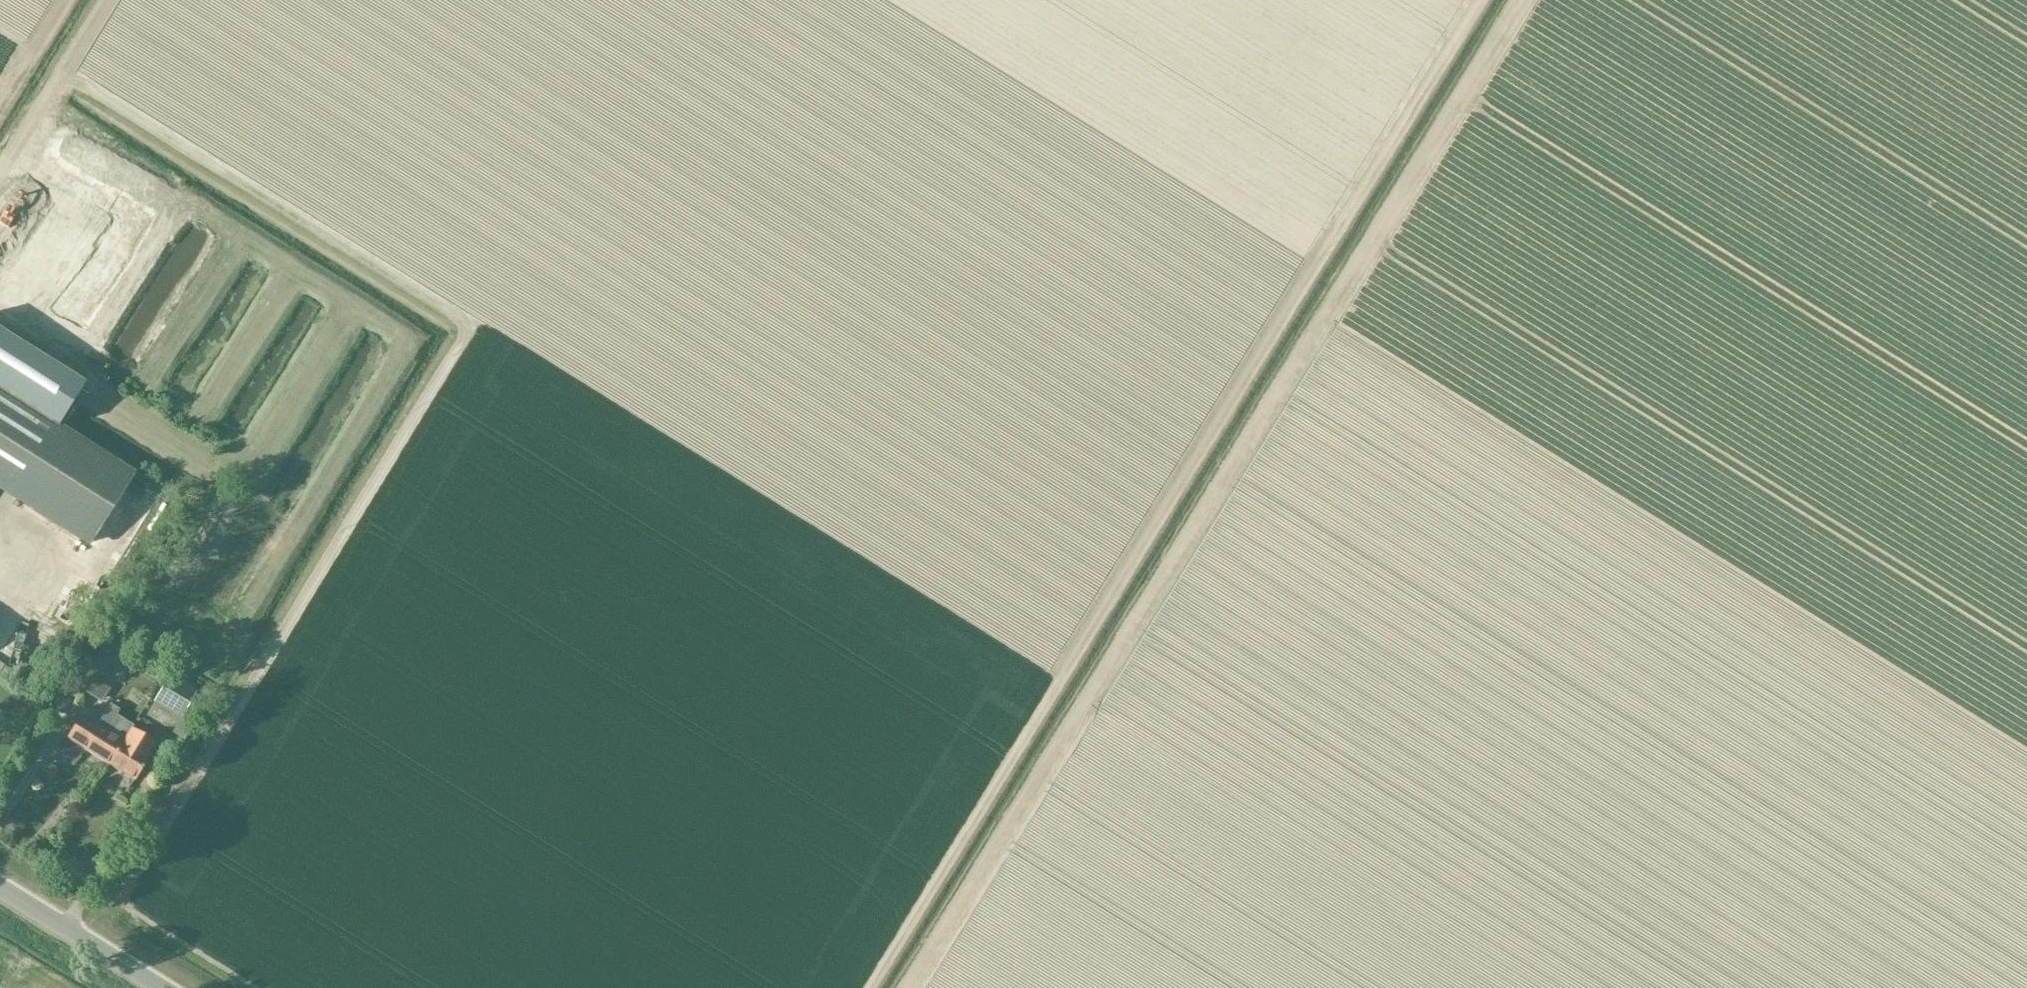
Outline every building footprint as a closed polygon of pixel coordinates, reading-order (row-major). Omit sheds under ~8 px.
[(90,543),(131,479),(56,431),(83,387),(0,334),(0,487),(90,543)] [(101,653),(88,674),(97,681),(111,659),(101,653)] [(152,704),(180,719),(195,693),(168,677),(152,704)] [(109,766),(132,727),(116,717),(119,712),(109,706),(102,718),(105,720),(98,730),(80,719),(67,741),(90,754),(109,766)] [(131,731),(133,727),(132,727),(109,766),(135,782),(148,760),(146,759),(155,746),(131,731)]
